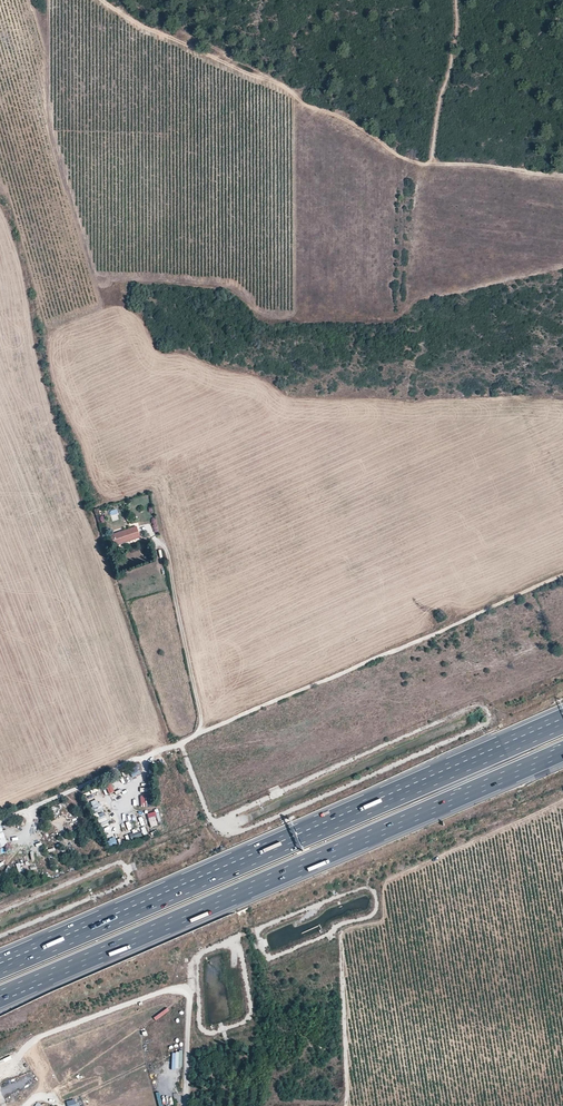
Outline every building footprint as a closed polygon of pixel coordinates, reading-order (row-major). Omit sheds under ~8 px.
[(150,523),(144,525),(150,537),(155,535),(150,523)] [(140,538),(137,527),(111,535),(114,546),(140,538)] [(129,771),(133,778),(141,773),(137,766),(129,771)] [(98,799),(90,802),(101,827),(108,824),(98,799)] [(151,828),(158,825),(154,812),(147,814),(151,828)] [(109,847),(117,844),(115,837),(107,841),(109,847)] [(22,862),(15,865),(18,872),(25,869),(22,862)]
